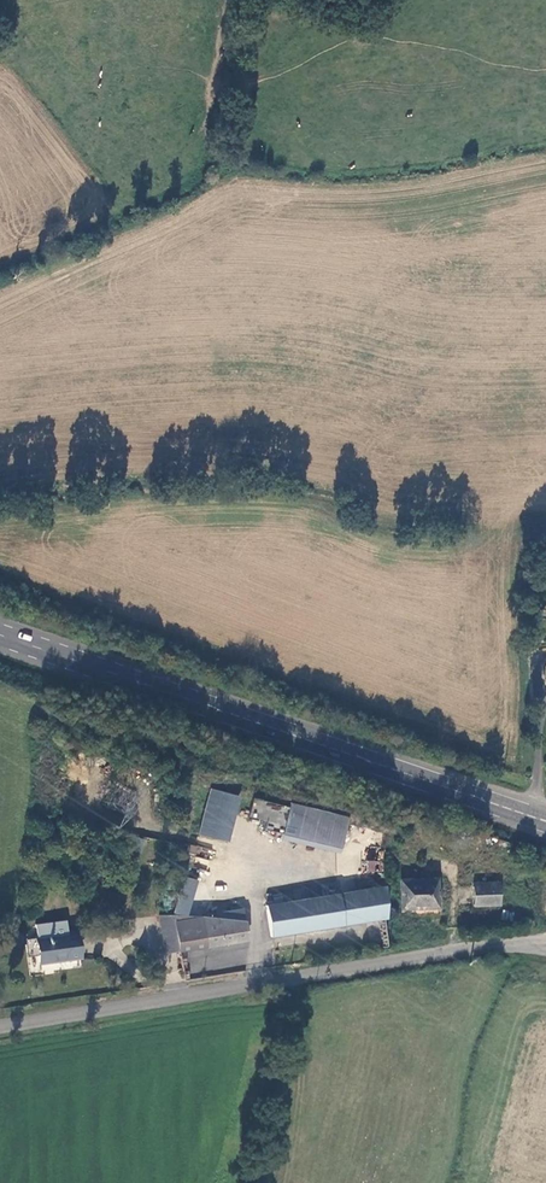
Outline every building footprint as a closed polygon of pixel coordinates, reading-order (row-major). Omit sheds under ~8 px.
[(242,796),(211,788),(198,834),(229,843),(242,796)] [(347,816),(288,804),(282,833),(340,846),(347,816)] [(367,860),(366,871),(381,873),(383,862),(367,860)] [(184,877),(171,916),(186,917),(197,881),(184,877)] [(440,878),(403,879),(404,908),(440,907),(440,878)] [(386,883),(267,905),(272,936),(387,915),(386,883)] [(501,907),(501,884),(474,885),(475,908),(501,907)] [(171,916),(178,953),(249,940),(243,909),(217,914),(218,919),(186,917),(171,916)] [(38,940),(43,964),(80,958),(77,934),(38,940)]
